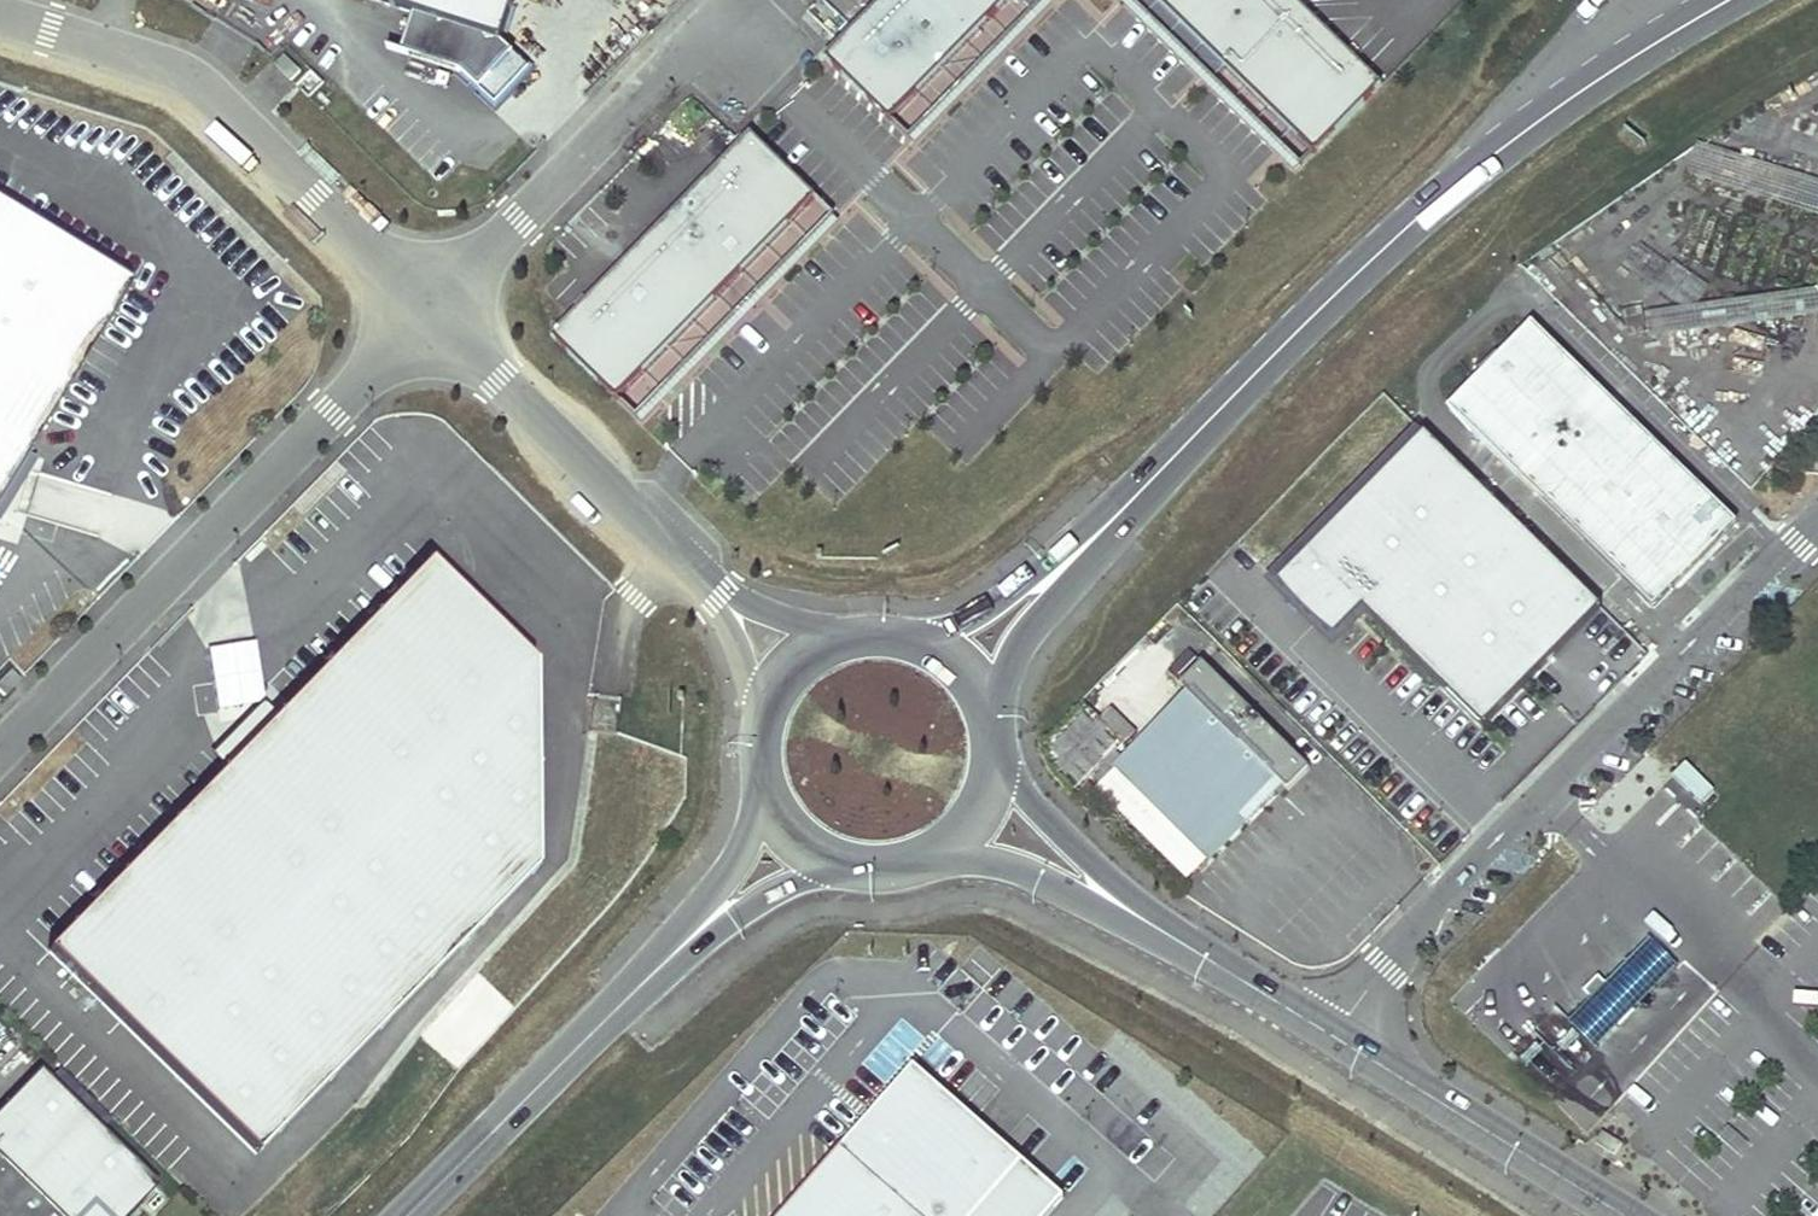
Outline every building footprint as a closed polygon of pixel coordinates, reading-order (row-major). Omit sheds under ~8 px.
[(513,0),(384,0),(382,6),(411,15),(398,54),(460,74),(492,105),(526,69),(499,43),(513,0)] [(1006,0),(881,0),(823,61),(886,123),(1006,0)] [(1289,0),(1153,0),(1311,155),(1378,86),(1289,0)] [(275,65),(291,81),(300,72),(284,57),(275,65)] [(612,402),(811,198),(748,136),(648,238),(549,339),(581,371),(612,402)] [(127,288),(0,210),(0,495),(127,288)] [(1532,326),(1510,348),(1554,347),(1532,326)] [(1510,348),(1448,411),(1630,589),(1674,588),(1736,526),(1620,413),(1615,418),(1596,399),(1601,394),(1554,347),(1510,348)] [(1620,413),(1601,394),(1596,399),(1615,418),(1620,413)] [(1425,437),(1277,580),(1333,633),(1365,610),(1483,726),(1598,609),(1425,437)] [(253,1156),(532,871),(530,666),(426,566),(46,954),(253,1156)] [(1630,589),(1652,611),(1674,588),(1630,589)] [(1188,695),(1131,752),(1204,825),(1200,829),(1213,843),(1275,781),(1281,787),(1288,793),(1309,772),(1202,665),(1201,664),(1179,687),(1188,695)] [(18,681),(8,671),(0,680),(0,695),(2,697),(18,681)] [(1101,719),(1125,743),(1136,732),(1112,708),(1101,719)] [(581,861),(629,869),(648,748),(600,740),(581,861)] [(1281,787),(1275,781),(1213,843),(1200,829),(1204,825),(1131,752),(1117,767),(1209,859),(1281,787)] [(1679,962),(1649,935),(1569,1019),(1599,1047),(1679,962)] [(1067,1196),(917,1064),(783,1215),(1049,1215),(1067,1196)] [(36,1072),(0,1109),(0,1215),(127,1215),(155,1188),(36,1072)] [(1622,1144),(1603,1132),(1596,1143),(1615,1155),(1622,1144)]
